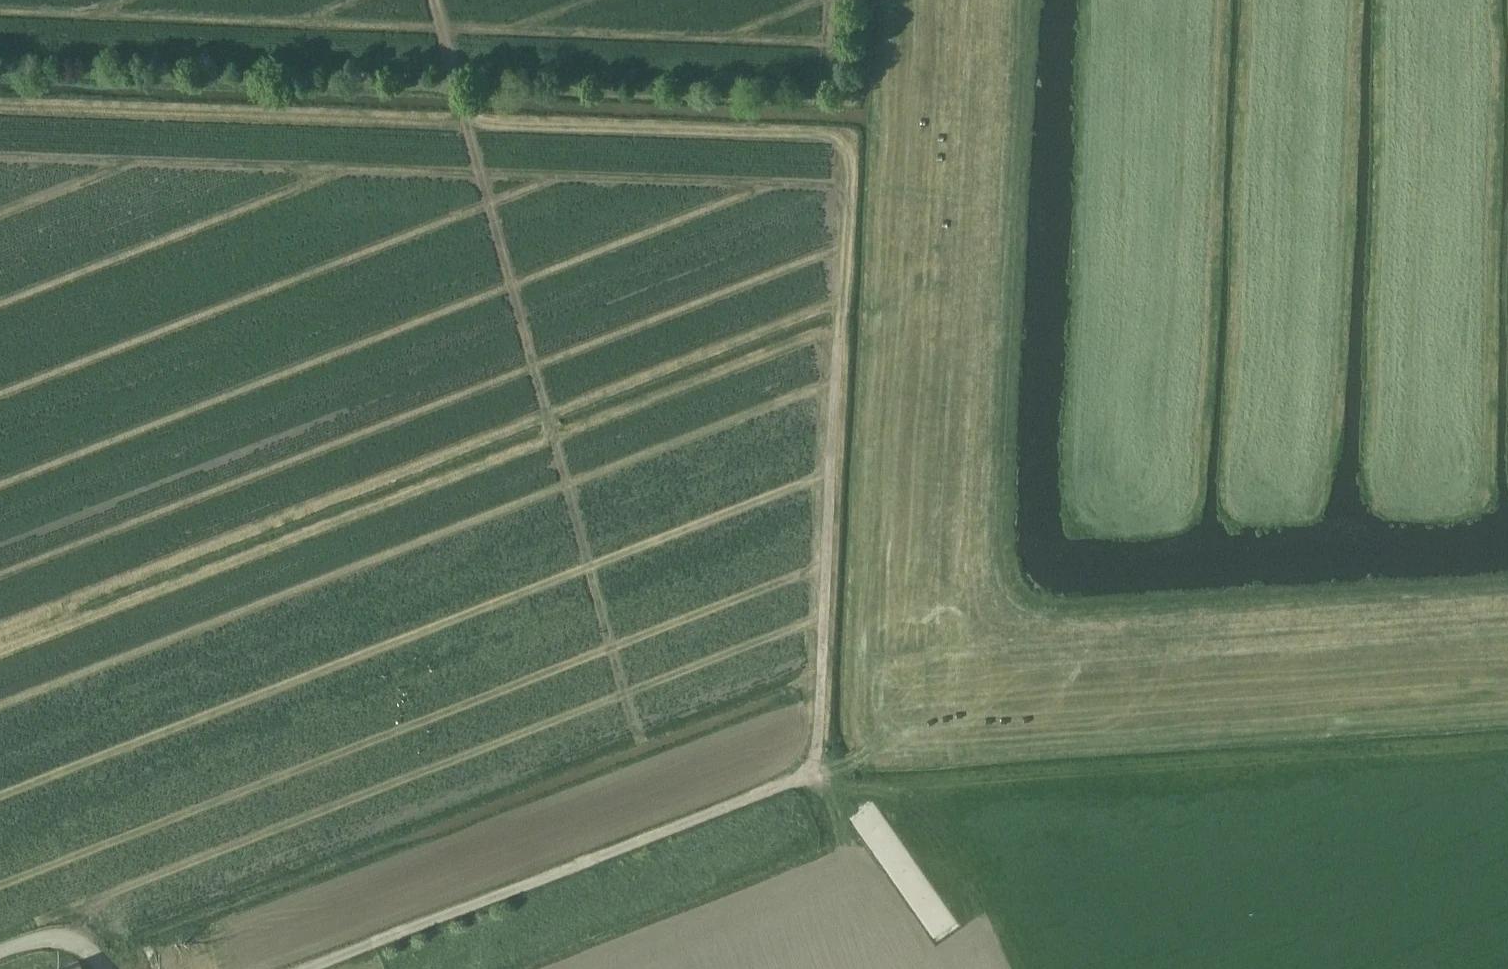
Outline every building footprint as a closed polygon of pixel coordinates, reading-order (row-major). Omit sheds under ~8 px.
[(80,960),(56,968),(83,968),(80,960)]
